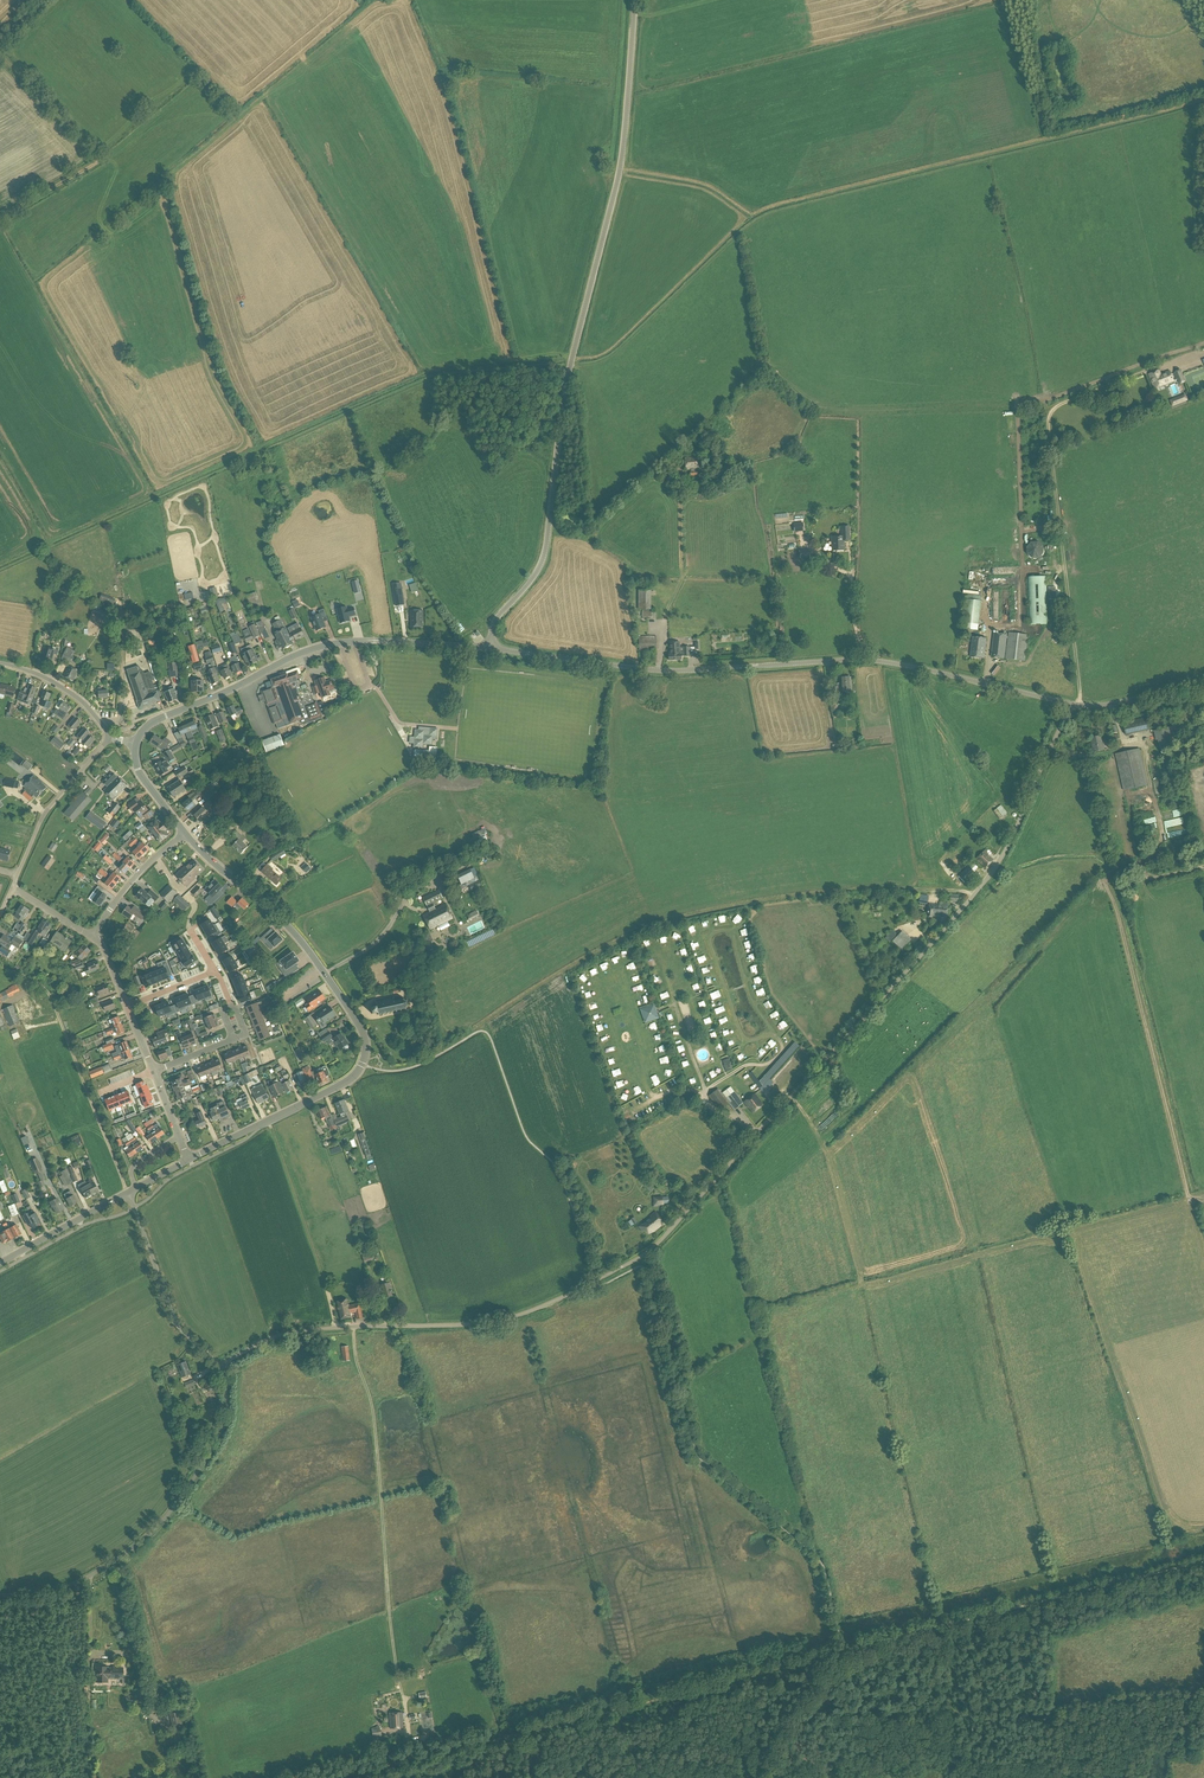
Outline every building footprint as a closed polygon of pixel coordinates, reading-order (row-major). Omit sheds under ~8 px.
[(1149,374),(1154,389),(1174,381),(1178,379),(1180,384),(1184,382),(1181,374),(1179,369),(1171,372),(1170,371),(1161,375),(1159,370),(1149,374)] [(1096,393),(1099,401),(1107,398),(1104,390),(1096,393)] [(1176,404),(1187,400),(1185,394),(1174,399),(1176,404)] [(666,464),(671,471),(679,463),(674,457),(666,464)] [(685,458),(686,470),(691,470),(691,472),(690,472),(690,476),(698,476),(697,471),(694,471),(694,469),(699,469),(698,457),(685,458)] [(793,524),(794,532),(804,530),(803,523),(793,524)] [(831,537),(832,551),(844,550),(844,541),(850,540),(849,526),(841,526),(842,537),(831,537)] [(1042,557),(1043,555),(1044,552),(1045,550),(1045,547),(1044,545),(1042,543),(1040,542),(1037,541),(1035,541),(1033,542),(1030,543),(1029,545),(1028,547),(1027,550),(1027,552),(1028,554),(1030,556),(1032,558),(1035,558),(1037,559),(1039,558),(1042,557)] [(799,550),(800,558),(810,557),(809,549),(799,550)] [(1028,577),(1029,624),(1047,624),(1046,576),(1028,577)] [(360,591),(358,580),(351,582),(354,593),(360,591)] [(395,606),(396,606),(403,605),(404,604),(401,588),(401,583),(392,584),(395,606)] [(246,596),(247,599),(251,611),(261,607),(260,603),(257,596),(256,592),(246,596)] [(102,595),(100,600),(113,605),(115,600),(102,595)] [(963,629),(978,630),(981,601),(967,599),(963,629)] [(337,610),(340,623),(350,621),(349,616),(351,616),(355,615),(353,608),(347,609),(347,607),(337,610)] [(187,613),(190,619),(202,614),(199,608),(187,613)] [(289,611),(293,619),(298,617),(294,609),(289,611)] [(311,618),(317,631),(325,627),(322,619),(327,618),(324,609),(319,611),(320,614),(311,618)] [(410,611),(410,619),(411,619),(411,627),(422,627),(422,619),(423,619),(423,611),(410,611)] [(280,620),(276,622),(272,624),(276,632),(274,633),(278,640),(275,642),(277,645),(276,645),(279,650),(282,649),(293,644),(291,640),(295,638),(295,640),(304,636),(298,624),(294,626),(295,626),(290,628),(288,629),(291,635),(289,636),(285,627),(285,628),(280,620)] [(256,624),(263,640),(269,637),(261,621),(256,624)] [(249,627),(254,638),(260,636),(255,624),(249,627)] [(134,641),(142,641),(142,632),(134,632),(134,641)] [(1006,659),(1025,661),(1028,635),(1009,632),(1006,659)] [(991,657),(1005,659),(1007,635),(994,633),(991,657)] [(232,637),(235,644),(241,642),(237,634),(232,637)] [(639,637),(639,651),(657,650),(656,636),(639,637)] [(970,657),(984,658),(987,638),(972,637),(970,657)] [(201,640),(195,642),(196,643),(197,649),(204,647),(202,642),(201,640)] [(228,644),(231,654),(237,652),(233,642),(228,644)] [(669,642),(670,652),(690,651),(690,647),(680,647),(680,642),(669,642)] [(211,648),(213,653),(222,650),(221,645),(211,648)] [(246,647),(254,663),(262,659),(260,655),(256,656),(253,649),(251,645),(246,647)] [(44,659),(52,661),(54,654),(57,655),(60,648),(56,647),(55,650),(47,647),(44,659)] [(254,663),(246,647),(241,650),(243,654),(242,654),(248,666),(254,663)] [(62,658),(70,663),(73,656),(71,655),(73,651),(67,648),(65,652),(62,658)] [(190,649),(193,663),(199,661),(195,648),(190,649)] [(205,653),(206,658),(207,663),(214,661),(211,651),(205,653)] [(690,651),(670,652),(670,655),(669,655),(669,660),(681,660),(681,656),(690,656),(690,651)] [(136,653),(128,656),(131,664),(139,662),(136,653)] [(232,666),(235,674),(242,671),(238,663),(235,656),(229,659),(232,666)] [(169,671),(170,677),(179,676),(177,663),(170,664),(170,671),(169,671)] [(220,666),(222,671),(221,671),(225,679),(231,676),(228,668),(229,668),(227,663),(220,666)] [(63,676),(73,681),(78,671),(69,666),(63,676)] [(130,677),(138,701),(137,701),(139,709),(143,708),(143,709),(151,706),(151,705),(152,705),(152,704),(160,701),(159,696),(157,692),(156,692),(152,682),(154,681),(151,673),(145,675),(144,672),(143,672),(142,671),(142,672),(140,667),(128,672),(130,677)] [(214,668),(210,670),(212,676),(209,677),(212,684),(219,681),(216,674),(217,674),(214,668)] [(262,690),(273,724),(275,723),(277,729),(301,720),(301,721),(308,717),(305,706),(309,705),(306,696),(310,694),(307,684),(302,685),(298,674),(301,673),(300,669),(297,668),(286,672),(286,671),(281,673),(280,675),(281,676),(271,680),(274,686),(262,690)] [(851,693),(851,677),(840,678),(840,684),(837,684),(838,687),(832,687),(832,694),(851,693)] [(313,687),(315,694),(321,693),(322,698),(329,695),(328,691),(334,688),(331,680),(326,682),(324,678),(315,681),(317,686),(313,687)] [(192,681),(192,692),(203,691),(203,681),(192,681)] [(13,698),(16,688),(6,685),(6,686),(1,685),(0,688),(0,694),(13,698)] [(24,699),(31,702),(32,700),(32,699),(37,688),(29,685),(28,689),(25,688),(24,692),(21,691),(17,701),(23,703),(24,699)] [(165,693),(166,697),(167,697),(169,702),(177,699),(176,695),(174,689),(173,686),(166,689),(167,692),(165,693)] [(98,688),(98,692),(99,698),(108,697),(108,696),(109,696),(109,694),(108,694),(108,691),(102,691),(101,687),(98,688)] [(41,699),(44,700),(42,703),(43,703),(41,706),(46,708),(47,705),(46,705),(47,702),(48,702),(51,694),(44,692),(41,699)] [(311,718),(324,715),(322,708),(320,701),(314,702),(316,709),(317,708),(319,713),(310,715),(311,718)] [(53,713),(56,715),(58,716),(64,721),(69,713),(68,712),(72,707),(65,702),(60,708),(59,710),(57,708),(53,713)] [(227,708),(231,716),(237,714),(237,715),(243,712),(240,707),(235,710),(233,705),(227,708)] [(223,712),(217,714),(220,721),(221,723),(227,721),(223,712)] [(205,718),(210,730),(218,727),(214,715),(205,718)] [(68,727),(71,729),(72,728),(75,730),(81,723),(81,722),(79,719),(77,719),(75,718),(68,727)] [(1124,724),(1126,735),(1150,730),(1148,719),(1124,724)] [(1164,720),(1153,722),(1155,728),(1166,726),(1164,720)] [(188,724),(192,734),(196,732),(196,733),(199,732),(194,721),(188,724)] [(195,741),(192,734),(188,724),(178,728),(180,732),(174,734),(179,743),(180,744),(182,747),(186,746),(181,735),(186,733),(190,743),(195,741)] [(51,732),(55,735),(61,728),(57,725),(51,732)] [(199,727),(201,734),(203,739),(208,737),(206,732),(203,725),(199,727)] [(1154,731),(1156,740),(1158,740),(1160,749),(1181,744),(1176,726),(1154,731)] [(437,729),(419,727),(419,730),(415,730),(415,737),(410,737),(409,743),(414,743),(414,748),(423,748),(423,744),(432,745),(432,739),(436,739),(437,729)] [(81,739),(83,741),(89,735),(90,734),(90,733),(88,730),(86,730),(84,729),(77,737),(80,740),(81,739)] [(216,731),(221,742),(226,740),(222,729),(216,731)] [(262,740),(266,752),(284,746),(280,734),(262,740)] [(83,741),(81,744),(84,746),(85,745),(88,747),(94,740),(94,739),(92,736),(91,737),(89,735),(83,741)] [(1108,737),(1110,746),(1120,744),(1118,735),(1108,737)] [(150,742),(158,748),(161,744),(166,748),(169,745),(171,747),(173,744),(165,738),(162,741),(155,736),(150,742)] [(1091,738),(1094,752),(1104,749),(1101,736),(1091,738)] [(51,742),(59,750),(64,745),(55,737),(51,742)] [(67,743),(71,746),(75,741),(72,738),(67,743)] [(437,747),(430,747),(429,750),(428,761),(428,765),(435,765),(437,747)] [(414,760),(428,761),(429,750),(415,749),(414,760)] [(1115,754),(1124,790),(1148,785),(1140,749),(1115,754)] [(163,754),(168,763),(174,759),(169,750),(163,754)] [(25,760),(14,751),(10,757),(20,765),(25,760)] [(162,762),(162,761),(157,764),(157,763),(155,764),(156,765),(154,766),(160,776),(168,771),(166,768),(170,766),(166,760),(162,762)] [(232,768),(238,766),(236,760),(229,763),(232,768)] [(22,766),(29,771),(33,766),(26,761),(22,766)] [(103,769),(107,773),(112,767),(108,764),(103,769)] [(175,772),(179,778),(188,773),(190,775),(194,772),(191,768),(187,771),(184,766),(175,772)] [(104,791),(113,800),(127,786),(118,777),(117,777),(112,772),(103,782),(107,786),(111,782),(111,783),(104,791)] [(36,790),(40,794),(46,788),(33,776),(28,782),(29,783),(37,790),(36,790)] [(5,778),(4,783),(8,784),(7,787),(14,789),(16,780),(5,778)] [(168,788),(174,797),(186,790),(180,780),(168,788)] [(1160,781),(1155,783),(1160,794),(1165,792),(1160,781)] [(29,783),(28,782),(24,786),(26,787),(24,789),(24,791),(25,792),(23,795),(30,801),(33,798),(32,797),(34,795),(37,798),(40,794),(36,790),(37,790),(29,783)] [(203,796),(206,793),(203,789),(198,793),(200,795),(201,797),(203,796)] [(92,800),(88,797),(83,792),(64,814),(73,822),(92,800)] [(200,795),(198,793),(197,792),(195,794),(190,798),(183,805),(189,811),(198,803),(195,799),(200,795)] [(1154,804),(1151,796),(1145,798),(1147,806),(1154,804)] [(1137,801),(1139,808),(1147,806),(1145,799),(1137,801)] [(135,811),(137,813),(145,806),(141,800),(137,803),(135,800),(128,805),(133,812),(135,811)] [(114,816),(121,807),(115,802),(108,812),(114,816)] [(1003,804),(998,807),(1004,815),(1008,812),(1003,804)] [(145,806),(137,813),(141,819),(145,816),(147,819),(154,814),(149,807),(147,808),(145,806)] [(194,816),(200,822),(204,818),(207,822),(205,825),(212,832),(224,820),(217,813),(214,810),(210,815),(203,807),(194,816)] [(993,811),(999,819),(1003,816),(997,809),(993,811)] [(106,823),(91,812),(86,818),(102,830),(106,823)] [(154,838),(155,837),(159,842),(168,835),(164,831),(166,829),(161,823),(160,824),(156,820),(148,827),(152,832),(150,834),(154,838)] [(485,834),(488,833),(484,826),(481,827),(482,829),(471,833),(474,839),(485,834)] [(232,835),(238,840),(232,846),(241,854),(248,847),(242,842),(245,839),(236,830),(232,835)] [(488,841),(485,834),(474,839),(477,845),(488,841)] [(46,847),(54,852),(58,846),(50,841),(46,847)] [(102,845),(98,842),(93,848),(97,852),(102,845)] [(138,848),(144,854),(149,849),(143,843),(138,848)] [(144,854),(138,848),(133,853),(139,859),(144,854)] [(0,849),(0,859),(8,861),(11,852),(0,849)] [(283,849),(271,857),(273,861),(285,854),(283,850),(283,849)] [(976,859),(985,868),(993,860),(984,851),(976,859)] [(113,862),(106,855),(103,859),(110,865),(113,862)] [(42,866),(48,870),(55,860),(49,856),(42,866)] [(122,858),(121,860),(127,865),(130,868),(135,863),(128,857),(125,860),(123,858),(122,858)] [(121,860),(119,861),(119,862),(121,865),(118,868),(125,874),(130,868),(127,865),(121,860)] [(176,875),(187,887),(196,878),(195,877),(203,869),(194,860),(186,867),(185,866),(176,875)] [(975,872),(974,870),(977,867),(972,862),(972,863),(970,860),(967,863),(956,874),(958,876),(965,883),(975,872)] [(283,877),(286,874),(274,861),(271,864),(283,877)] [(261,872),(276,885),(282,879),(272,870),(273,869),(268,864),(261,872)] [(457,875),(461,884),(463,888),(476,881),(474,878),(470,869),(457,875)] [(948,869),(943,872),(946,879),(952,876),(948,869)] [(109,878),(117,884),(121,878),(114,872),(109,878)] [(117,884),(109,878),(105,884),(112,889),(117,884)] [(215,880),(205,889),(210,894),(205,900),(211,905),(219,896),(216,893),(220,890),(222,887),(215,880)] [(478,880),(476,881),(469,885),(472,890),(481,886),(478,880)] [(92,901),(100,906),(107,895),(102,892),(104,889),(98,885),(94,892),(97,894),(92,901)] [(159,893),(168,902),(177,893),(169,885),(159,893)] [(193,893),(196,897),(203,890),(199,887),(193,893)] [(135,895),(144,903),(150,897),(155,900),(158,897),(150,890),(147,893),(142,888),(135,895)] [(423,898),(430,912),(435,909),(432,903),(443,898),(439,890),(423,898)] [(176,900),(180,905),(178,906),(184,913),(192,905),(182,894),(176,900)] [(239,908),(241,906),(245,909),(249,905),(242,899),(238,903),(237,902),(232,897),(227,902),(232,907),(235,904),(239,908)] [(938,912),(937,917),(947,918),(948,903),(939,902),(939,904),(939,907),(938,907),(938,912)] [(932,916),(937,917),(938,912),(938,907),(939,907),(939,904),(936,903),(936,904),(929,903),(927,917),(932,918),(932,916)] [(435,909),(430,912),(424,915),(430,929),(452,918),(445,904),(435,909)] [(15,917),(23,922),(30,910),(22,905),(17,913),(15,917)] [(146,914),(135,906),(132,909),(128,906),(122,914),(130,919),(134,914),(142,919),(146,914)] [(467,915),(469,921),(479,916),(476,910),(467,915)] [(247,913),(241,919),(246,924),(249,920),(256,927),(263,919),(256,912),(251,917),(247,913)] [(44,920),(40,927),(38,931),(45,936),(48,933),(50,929),(48,928),(51,924),(44,920)] [(210,920),(201,925),(205,931),(214,926),(210,920)] [(214,926),(205,931),(208,937),(217,932),(214,926)] [(893,939),(897,933),(892,930),(888,935),(893,939)] [(893,941),(897,945),(906,935),(902,931),(899,935),(893,941)] [(51,942),(51,943),(52,942),(61,948),(60,948),(65,951),(72,941),(67,939),(68,938),(67,937),(66,938),(58,933),(58,932),(57,932),(51,942)] [(267,933),(261,938),(265,943),(268,940),(275,947),(283,940),(276,932),(275,933),(271,937),(267,933)] [(660,936),(663,942),(669,939),(666,933),(660,936)] [(906,935),(897,945),(901,949),(905,945),(907,943),(911,940),(906,935)] [(16,937),(15,937),(13,941),(4,936),(0,942),(0,944),(3,946),(0,951),(5,954),(4,955),(7,957),(11,951),(9,950),(12,945),(18,949),(23,942),(19,939),(16,937)] [(644,940),(648,946),(653,943),(649,936),(644,940)] [(29,937),(27,941),(26,942),(31,946),(35,940),(29,937)] [(221,938),(212,944),(216,950),(225,944),(221,938)] [(183,940),(173,945),(177,951),(186,945),(183,940)] [(225,944),(216,950),(219,955),(228,950),(225,944)] [(76,954),(82,959),(84,956),(85,957),(91,951),(85,945),(76,954)] [(186,945),(177,951),(180,956),(189,951),(186,945)] [(681,950),(683,956),(689,954),(687,948),(681,950)] [(189,951),(180,956),(183,961),(192,956),(189,951)] [(283,957),(284,959),(280,961),(286,969),(282,972),(286,978),(294,972),(290,967),(299,961),(293,953),(289,956),(288,954),(283,957)] [(192,956),(183,961),(186,967),(196,962),(192,956)] [(232,956),(223,962),(226,967),(235,962),(232,956)] [(655,958),(649,961),(652,966),(657,963),(655,958)] [(85,970),(86,974),(91,972),(100,968),(97,961),(88,964),(89,968),(85,970)] [(235,962),(226,967),(230,973),(239,968),(235,962)] [(164,966),(158,968),(163,980),(169,978),(168,974),(164,966)] [(596,967),(591,969),(593,976),(599,974),(596,967)] [(158,968),(153,970),(154,973),(158,983),(163,980),(158,968)] [(579,976),(583,981),(588,977),(584,972),(579,976)] [(152,985),(158,983),(154,973),(153,973),(148,975),(152,985)] [(146,987),(152,985),(148,975),(142,977),(146,987)] [(238,977),(233,979),(235,986),(245,982),(243,975),(238,977)] [(270,985),(273,990),(279,985),(277,982),(276,981),(270,985)] [(245,982),(235,986),(237,991),(247,987),(245,982)] [(16,985),(16,984),(9,988),(9,989),(0,993),(0,1002),(14,995),(13,994),(20,991),(16,985)] [(109,992),(106,984),(95,989),(98,997),(109,992)] [(208,986),(202,989),(206,999),(212,996),(210,991),(208,986)] [(247,987),(237,991),(240,997),(250,993),(247,987)] [(202,989),(195,991),(197,996),(199,1001),(206,999),(202,989)] [(305,1006),(309,1011),(313,1008),(317,1005),(317,1004),(325,999),(324,998),(325,997),(321,992),(320,991),(312,997),(311,995),(306,999),(309,1003),(305,1006)] [(250,993),(240,997),(242,1003),(252,999),(250,993)] [(188,994),(182,997),(186,1007),(192,1004),(190,999),(188,994)] [(33,996),(22,1000),(28,1017),(40,1013),(33,996)] [(182,997),(176,999),(178,1004),(180,1009),(186,1007),(182,997)] [(375,1005),(374,1006),(375,1007),(377,1007),(378,1013),(378,1014),(378,1015),(379,1015),(383,1014),(383,1015),(384,1015),(384,1014),(387,1013),(387,1014),(388,1014),(388,1013),(391,1012),(392,1013),(393,1013),(393,1012),(396,1011),(396,1012),(397,1012),(397,1011),(400,1010),(401,1011),(402,1011),(402,1009),(405,1009),(406,1010),(407,1009),(406,1008),(407,1006),(409,1006),(409,1005),(407,1005),(407,1002),(408,1001),(407,1000),(406,1001),(404,1000),(404,998),(403,998),(403,999),(399,1000),(399,999),(398,999),(398,1000),(395,1001),(394,998),(395,998),(394,997),(393,998),(390,999),(389,997),(388,998),(389,999),(385,1000),(385,998),(384,999),(384,1000),(381,1001),(380,999),(379,1000),(380,1001),(376,1002),(375,1001),(375,1002),(376,1003),(376,1005),(375,1005)] [(296,1003),(299,1008),(305,1003),(302,999),(296,1003)] [(103,1004),(106,1011),(116,1008),(113,1000),(103,1004)] [(247,1007),(249,1014),(260,1009),(258,1005),(260,1004),(263,1003),(262,1001),(247,1007)] [(169,1002),(162,1005),(166,1015),(173,1012),(171,1007),(169,1002)] [(3,1009),(11,1027),(20,1023),(16,1014),(17,1014),(13,1005),(3,1009)] [(162,1005),(156,1007),(158,1012),(159,1017),(160,1017),(166,1015),(162,1005)] [(659,1019),(654,1005),(640,1010),(645,1024),(659,1019)] [(319,1015),(315,1018),(319,1023),(323,1020),(325,1023),(336,1015),(335,1014),(336,1014),(331,1006),(319,1014),(319,1015)] [(716,1008),(719,1015),(725,1012),(722,1006),(716,1008)] [(249,1014),(252,1020),(267,1014),(266,1012),(263,1013),(262,1014),(260,1009),(249,1014)] [(159,1017),(157,1012),(151,1015),(154,1024),(161,1021),(160,1017),(159,1017)] [(205,1018),(207,1024),(217,1020),(214,1014),(208,1016),(205,1018)] [(252,1020),(255,1027),(265,1022),(264,1018),(265,1017),(265,1018),(268,1017),(267,1014),(252,1020)] [(676,1020),(672,1014),(668,1017),(672,1023),(676,1020)] [(311,1029),(317,1025),(310,1015),(305,1018),(311,1029)] [(111,1024),(112,1028),(115,1027),(122,1024),(119,1017),(112,1019),(114,1023),(111,1024)] [(217,1020),(207,1024),(210,1030),(219,1026),(217,1020)] [(255,1027),(257,1033),(272,1027),(271,1025),(269,1026),(269,1027),(267,1027),(265,1022),(255,1027)] [(788,1022),(783,1027),(788,1032),(793,1028),(788,1022)] [(112,1028),(113,1032),(117,1031),(119,1035),(125,1032),(122,1024),(115,1027),(112,1028)] [(272,1027),(257,1033),(260,1040),(271,1036),(269,1031),(271,1030),(271,1031),(273,1030),(272,1027)] [(11,1031),(14,1039),(20,1037),(17,1029),(11,1031)] [(154,1038),(157,1046),(168,1041),(165,1034),(168,1033),(167,1029),(157,1033),(158,1037),(154,1038)] [(319,1033),(321,1037),(324,1042),(332,1037),(329,1031),(328,1032),(326,1029),(319,1033)] [(185,1049),(191,1046),(186,1035),(182,1037),(179,1031),(175,1033),(178,1041),(181,1040),(184,1046),(185,1049)] [(192,1032),(186,1035),(191,1046),(197,1044),(192,1032)] [(333,1039),(339,1049),(343,1047),(344,1049),(346,1049),(348,1048),(348,1047),(347,1045),(347,1044),(345,1039),(344,1040),(340,1034),(333,1039)] [(107,1044),(102,1046),(104,1050),(104,1052),(114,1048),(112,1042),(107,1044)] [(113,1054),(114,1056),(117,1055),(129,1050),(126,1042),(120,1044),(120,1045),(116,1046),(118,1052),(113,1054)] [(716,1045),(719,1052),(725,1050),(722,1043),(716,1045)] [(241,1046),(245,1056),(251,1054),(247,1045),(243,1047),(243,1046),(241,1046)] [(239,1048),(236,1050),(239,1059),(245,1056),(241,1046),(239,1047),(239,1048)] [(761,1051),(766,1055),(770,1051),(765,1046),(761,1051)] [(158,1053),(161,1060),(169,1057),(173,1055),(170,1048),(158,1053)] [(117,1055),(118,1059),(124,1056),(126,1060),(133,1058),(129,1050),(117,1055)] [(232,1050),(230,1051),(234,1061),(239,1059),(236,1050),(232,1051),(232,1050)] [(234,1061),(230,1051),(228,1052),(228,1053),(224,1054),(228,1063),(234,1061)] [(743,1062),(749,1059),(746,1053),(740,1055),(743,1062)] [(723,1061),(724,1064),(724,1065),(726,1072),(733,1069),(729,1058),(723,1061)] [(213,1060),(217,1070),(223,1068),(220,1059),(216,1061),(215,1059),(213,1060)] [(209,1064),(212,1072),(217,1070),(213,1060),(211,1061),(212,1062),(209,1064)] [(687,1070),(692,1067),(689,1061),(684,1064),(687,1070)] [(136,1083),(143,1081),(137,1063),(130,1066),(136,1083)] [(204,1064),(202,1065),(206,1075),(212,1072),(209,1064),(205,1065),(204,1064)] [(206,1075),(202,1065),(200,1066),(201,1067),(197,1068),(200,1077),(206,1075)] [(90,1071),(92,1079),(104,1074),(101,1067),(90,1071)] [(329,1074),(329,1073),(327,1068),(326,1067),(325,1067),(323,1067),(322,1068),(322,1069),(322,1071),(322,1072),(316,1075),(314,1072),(313,1072),(311,1072),(310,1069),(305,1070),(305,1068),(302,1069),(303,1071),(296,1073),(297,1074),(293,1075),(296,1081),(299,1079),(301,1084),(316,1077),(319,1084),(328,1080),(326,1077),(328,1077),(329,1076),(329,1074)] [(714,1080),(719,1077),(716,1070),(711,1073),(714,1080)] [(247,1073),(243,1076),(247,1083),(251,1081),(247,1073)] [(99,1084),(108,1079),(106,1075),(97,1080),(99,1084)] [(172,1084),(174,1088),(189,1082),(188,1079),(182,1081),(181,1078),(180,1075),(175,1077),(177,1080),(170,1083),(171,1084),(172,1084)] [(234,1080),(235,1084),(240,1082),(241,1086),(245,1084),(241,1076),(234,1080)] [(660,1076),(653,1079),(656,1086),(663,1083),(660,1076)] [(690,1078),(693,1085),(699,1083),(696,1076),(690,1078)] [(268,1082),(275,1097),(284,1093),(282,1090),(285,1089),(282,1084),(281,1081),(274,1084),(272,1080),(268,1082)] [(282,1084),(285,1089),(287,1093),(294,1089),(290,1080),(282,1084)] [(144,1081),(136,1084),(140,1096),(150,1092),(148,1085),(146,1086),(144,1081)] [(189,1082),(174,1088),(175,1092),(175,1093),(175,1094),(186,1090),(185,1087),(190,1084),(190,1083),(189,1082)] [(252,1089),(254,1095),(255,1095),(257,1099),(256,1099),(257,1100),(259,1103),(263,1101),(262,1100),(269,1097),(265,1090),(262,1084),(252,1089)] [(192,1092),(191,1088),(186,1090),(175,1094),(176,1096),(177,1096),(178,1100),(182,1099),(184,1103),(192,1099),(191,1095),(194,1094),(193,1091),(192,1092)] [(217,1088),(208,1092),(211,1097),(217,1094),(217,1093),(219,1092),(217,1088)] [(709,1096),(720,1111),(730,1103),(725,1098),(718,1088),(709,1096)] [(128,1091),(122,1093),(126,1105),(133,1102),(128,1091)] [(734,1091),(725,1098),(730,1103),(734,1110),(743,1103),(743,1102),(743,1103),(734,1091)] [(150,1092),(140,1096),(145,1108),(154,1104),(152,1100),(153,1099),(150,1092)] [(122,1093),(116,1095),(121,1107),(126,1105),(122,1093)] [(235,1106),(237,1110),(242,1107),(243,1110),(251,1106),(248,1100),(249,1100),(246,1094),(240,1096),(243,1102),(240,1104),(235,1106)] [(744,1102),(748,1107),(749,1107),(753,1113),(763,1105),(755,1094),(744,1102)] [(116,1095),(111,1097),(116,1109),(121,1107),(116,1095)] [(111,1097),(105,1100),(110,1111),(116,1109),(111,1097)] [(339,1114),(340,1114),(345,1112),(349,1110),(344,1100),(335,1104),(339,1114)] [(212,1115),(209,1116),(211,1122),(214,1120),(214,1121),(219,1118),(229,1114),(226,1107),(223,1101),(217,1104),(218,1106),(211,1109),(213,1111),(211,1112),(212,1115)] [(317,1111),(320,1119),(325,1117),(326,1120),(329,1127),(331,1131),(337,1128),(335,1125),(332,1118),(331,1118),(330,1115),(329,1115),(326,1107),(317,1111)] [(196,1122),(199,1128),(207,1124),(204,1119),(205,1118),(202,1111),(197,1113),(200,1120),(196,1122)] [(345,1112),(340,1114),(341,1117),(334,1120),(337,1126),(349,1121),(347,1115),(345,1112)] [(834,1113),(825,1122),(829,1126),(838,1117),(834,1113)] [(134,1134),(138,1131),(137,1130),(136,1129),(130,1121),(127,1123),(134,1134)] [(154,1132),(158,1138),(165,1133),(158,1124),(154,1127),(152,1124),(150,1126),(152,1129),(154,1132)] [(151,1143),(158,1138),(154,1132),(152,1129),(150,1126),(147,1128),(150,1131),(148,1132),(150,1135),(147,1137),(151,1143)] [(128,1140),(137,1153),(144,1148),(140,1142),(138,1139),(135,1141),(135,1140),(131,1133),(126,1137),(128,1140)] [(357,1134),(365,1157),(370,1155),(362,1133),(357,1134)] [(26,1136),(21,1138),(24,1145),(29,1143),(26,1136)] [(137,1153),(128,1140),(124,1143),(127,1147),(125,1148),(124,1148),(126,1151),(130,1157),(137,1153)] [(36,1158),(30,1161),(35,1174),(42,1171),(36,1158)] [(85,1161),(91,1175),(95,1173),(92,1165),(89,1159),(85,1161)] [(67,1168),(70,1174),(73,1182),(77,1180),(72,1166),(67,1168)] [(76,1169),(79,1181),(85,1180),(82,1167),(76,1169)] [(62,1176),(67,1185),(73,1182),(69,1176),(66,1169),(64,1170),(61,1172),(63,1175),(62,1176)] [(86,1183),(92,1194),(98,1191),(91,1178),(89,1179),(90,1181),(86,1183)] [(6,1180),(1,1182),(5,1193),(10,1191),(6,1180)] [(78,1185),(85,1198),(92,1194),(86,1183),(85,1181),(78,1185)] [(22,1191),(26,1198),(30,1196),(26,1188),(22,1191)] [(70,1191),(64,1194),(70,1206),(77,1202),(70,1191)] [(63,1210),(59,1203),(57,1199),(56,1197),(49,1201),(52,1207),(53,1207),(56,1213),(63,1210)] [(655,1205),(663,1204),(662,1197),(654,1198),(655,1205)] [(12,1217),(18,1214),(14,1204),(7,1207),(12,1217)] [(33,1222),(29,1224),(32,1228),(41,1223),(35,1213),(33,1211),(28,1214),(33,1222)] [(661,1220),(655,1212),(650,1215),(651,1216),(646,1220),(648,1223),(643,1227),(648,1233),(653,1229),(654,1231),(660,1226),(657,1223),(661,1220)] [(33,1222),(28,1214),(23,1216),(28,1225),(29,1224),(33,1222)] [(628,1222),(631,1226),(637,1222),(634,1217),(631,1219),(631,1220),(628,1222)] [(9,1229),(14,1238),(21,1234),(16,1225),(9,1229)] [(9,1229),(0,1233),(0,1238),(3,1243),(6,1241),(6,1242),(14,1238),(9,1229)] [(366,1240),(369,1247),(378,1244),(374,1235),(372,1236),(372,1238),(366,1240)] [(362,1254),(364,1262),(373,1259),(371,1251),(362,1254)] [(384,1298),(385,1297),(392,1295),(390,1288),(391,1288),(390,1283),(380,1285),(382,1290),(383,1290),(384,1294),(379,1295),(382,1308),(387,1307),(384,1298)] [(355,1312),(354,1304),(348,1305),(347,1299),(337,1301),(341,1319),(351,1316),(350,1313),(355,1312)] [(354,1304),(355,1312),(357,1319),(363,1317),(360,1303),(354,1304)] [(341,1348),(344,1362),(351,1361),(348,1347),(341,1348)] [(178,1365),(182,1377),(191,1374),(186,1362),(178,1365)] [(335,1371),(336,1380),(352,1379),(351,1370),(335,1371)] [(184,1383),(186,1388),(195,1384),(193,1380),(184,1383)] [(96,1682),(107,1682),(107,1678),(122,1678),(122,1668),(107,1668),(107,1667),(96,1667),(96,1682)] [(170,1714),(173,1727),(183,1724),(180,1711),(170,1714)] [(398,1728),(396,1713),(389,1713),(390,1728),(398,1728)] [(372,1729),(373,1737),(382,1736),(380,1727),(372,1729)]
